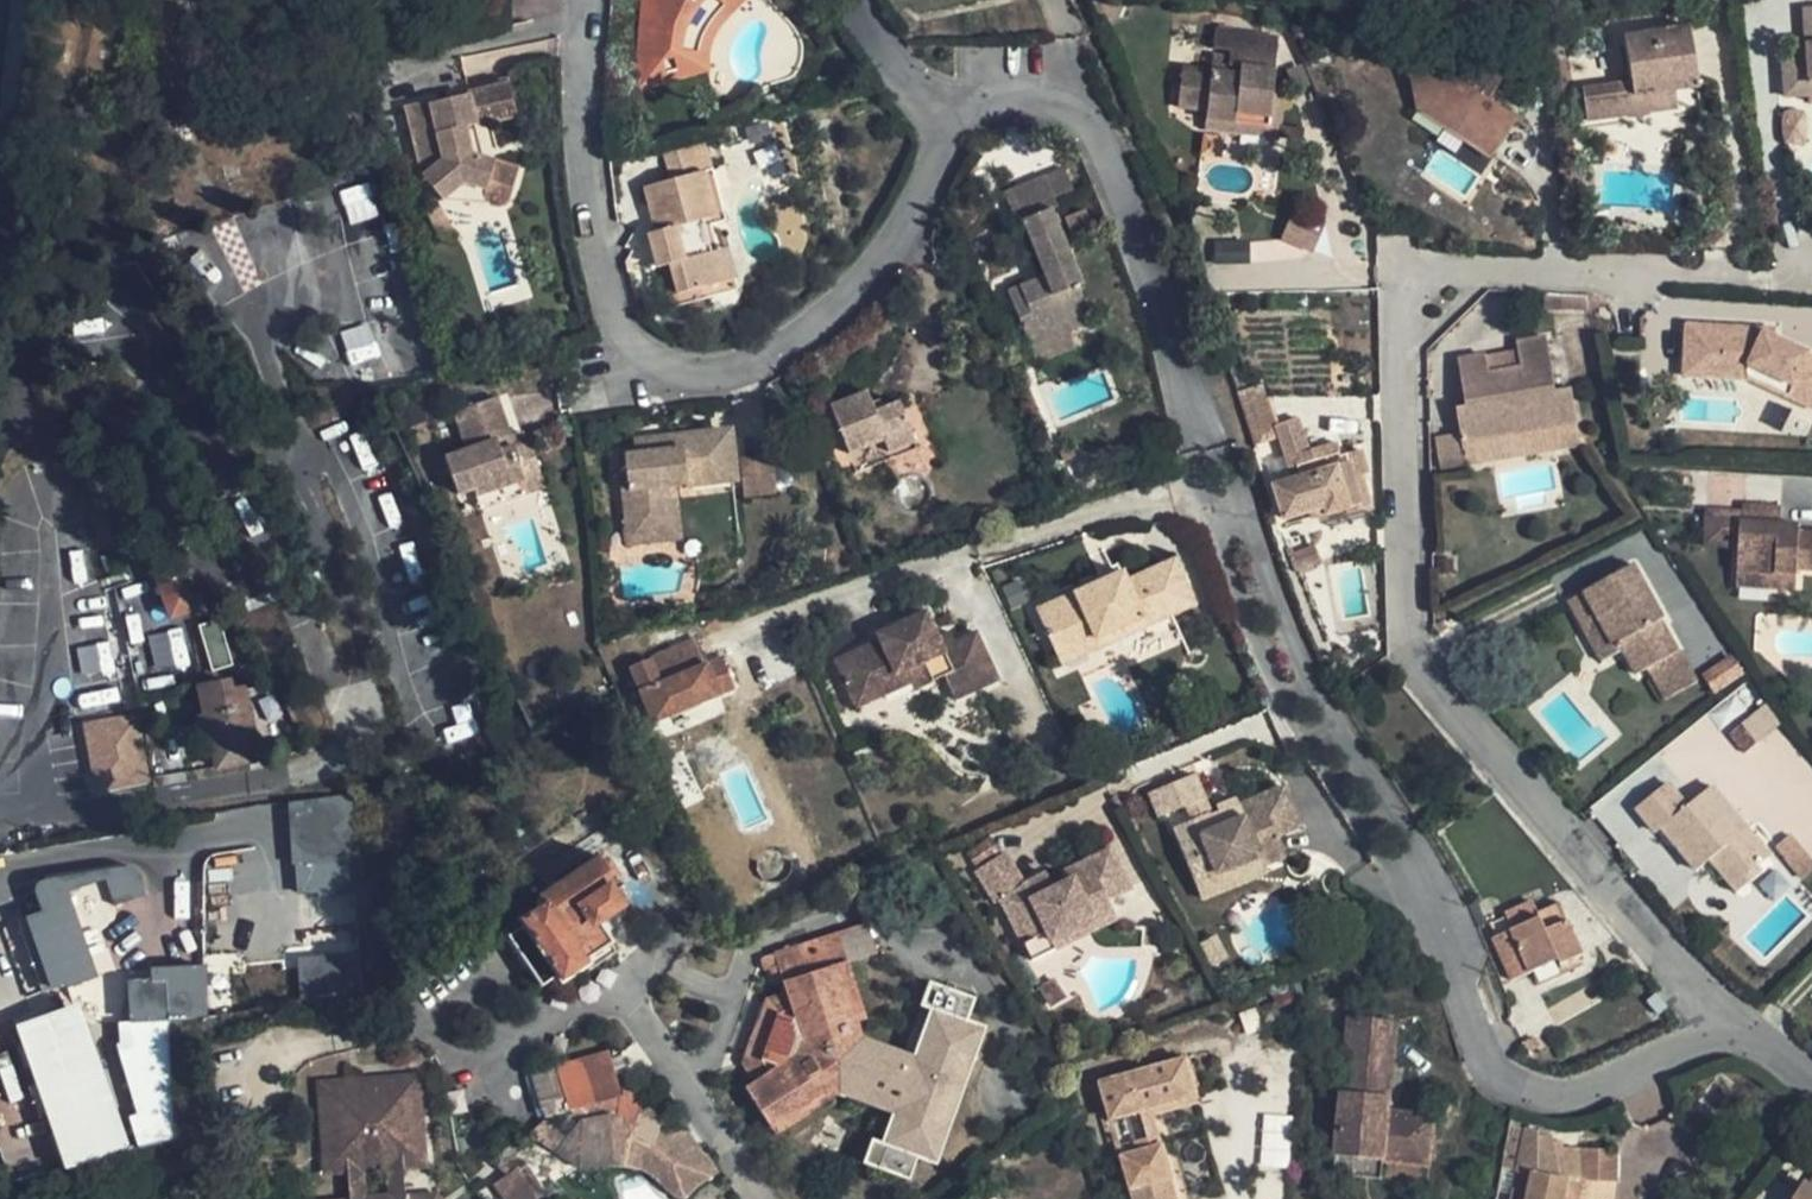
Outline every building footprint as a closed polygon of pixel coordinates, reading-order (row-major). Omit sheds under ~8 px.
[(680,69),(680,39),(712,0),(643,0),(638,49),(640,78),(661,76),(661,75),(662,73),(663,73),(663,72),(680,69)] [(680,39),(680,69),(663,72),(663,73),(662,73),(661,75),(661,76),(640,78),(641,86),(663,81),(683,75),(708,68),(708,60),(708,55),(709,46),(710,43),(711,38),(715,28),(719,21),(725,12),(729,7),(737,0),(712,0),(680,39)] [(1585,85),(1589,119),(1668,109),(1666,90),(1680,88),(1703,85),(1694,22),(1627,32),(1633,78),(1585,85)] [(1234,47),(1268,52),(1270,35),(1219,28),(1217,45),(1234,47)] [(1802,42),(1803,54),(1787,55),(1790,95),(1811,93),(1811,41),(1802,42)] [(1268,52),(1234,47),(1232,63),(1244,65),(1266,68),(1268,52)] [(1492,50),(1471,80),(1495,96),(1514,66),(1492,50)] [(1184,67),(1180,97),(1210,100),(1209,109),(1207,117),(1271,126),(1274,101),(1276,88),(1278,69),(1266,68),(1244,65),(1243,75),(1184,67)] [(1505,142),(1518,120),(1491,101),(1467,85),(1446,71),(1414,80),(1407,81),(1413,106),(1421,113),(1491,160),(1505,142)] [(1467,85),(1491,101),(1495,96),(1471,80),(1467,85)] [(406,110),(421,180),(429,178),(442,194),(456,183),(482,191),(484,200),(491,206),(500,206),(507,200),(515,171),(481,161),(468,157),(462,131),(473,129),(514,119),(506,87),(406,110)] [(1276,88),(1274,101),(1287,103),(1289,90),(1276,88)] [(1668,109),(1682,107),(1680,88),(1666,90),(1668,109)] [(1180,97),(1179,105),(1209,109),(1210,100),(1180,97)] [(728,113),(713,117),(716,128),(731,124),(728,113)] [(1205,130),(1269,139),(1271,126),(1207,117),(1205,130)] [(731,124),(716,128),(721,145),(736,140),(731,124)] [(481,161),(473,129),(462,131),(468,157),(481,161)] [(669,179),(712,169),(704,141),(662,151),(669,179)] [(667,267),(674,297),(703,291),(700,277),(713,275),(706,246),(699,219),(706,217),(723,213),(712,169),(669,179),(643,185),(653,231),(659,230),(661,242),(649,245),(654,268),(667,267)] [(429,178),(421,180),(440,202),(491,206),(484,200),(482,191),(456,183),(442,194),(429,178)] [(1057,211),(1045,181),(1014,192),(1025,222),(1049,213),(1057,211)] [(1005,294),(1026,349),(1065,334),(1088,325),(1075,291),(1078,289),(1049,213),(1025,222),(1014,192),(1003,196),(1014,227),(1023,224),(1044,279),(1005,294)] [(1322,222),(1294,210),(1282,238),(1309,250),(1322,222)] [(722,240),(712,242),(706,217),(699,219),(706,246),(713,275),(700,277),(703,291),(732,284),(722,240)] [(653,231),(646,233),(649,245),(661,242),(659,230),(653,231)] [(1249,259),(1249,241),(1220,241),(1220,259),(1249,259)] [(367,322),(339,333),(351,364),(379,353),(367,322)] [(1745,328),(1686,325),(1685,370),(1754,375),(1757,371),(1791,387),(1790,390),(1811,400),(1811,361),(1808,359),(1809,356),(1773,340),(1745,328)] [(1773,330),(1745,328),(1773,340),(1773,330)] [(1033,368),(1072,353),(1065,334),(1026,349),(1033,368)] [(1483,360),(1455,365),(1464,412),(1453,414),(1458,440),(1460,449),(1576,428),(1569,393),(1555,396),(1544,343),(1512,349),(1514,356),(1517,373),(1487,379),(1484,362),(1483,360)] [(1517,373),(1514,356),(1484,362),(1487,379),(1517,373)] [(1685,370),(1684,379),(1752,383),(1811,411),(1811,400),(1790,390),(1791,387),(1757,371),(1754,375),(1685,370)] [(827,411),(854,477),(891,462),(887,455),(911,445),(896,408),(872,417),(865,397),(827,411)] [(470,496),(472,502),(520,484),(517,476),(534,470),(524,445),(518,448),(507,452),(503,441),(489,404),(446,420),(461,459),(439,468),(453,503),(470,496)] [(1272,434),(1271,430),(1263,404),(1240,412),(1248,435),(1254,451),(1266,447),(1263,436),(1272,434)] [(1272,434),(1288,482),(1314,475),(1324,509),(1319,510),(1322,519),(1347,510),(1349,515),(1370,509),(1360,478),(1367,475),(1360,453),(1339,460),(1334,445),(1308,454),(1297,420),(1271,430),(1272,434)] [(1465,471),(1580,450),(1576,428),(1460,449),(1465,471)] [(666,484),(725,476),(717,430),(640,442),(641,453),(614,457),(616,469),(609,471),(619,528),(657,523),(651,487),(666,484)] [(518,448),(514,437),(503,441),(507,452),(518,448)] [(1460,449),(1458,440),(1434,445),(1441,476),(1465,471),(1460,449)] [(891,462),(914,454),(911,445),(887,455),(891,462)] [(738,458),(745,496),(775,491),(769,454),(738,458)] [(478,516),(542,491),(534,470),(517,476),(520,484),(472,502),(478,516)] [(1288,482),(1273,487),(1283,522),(1319,510),(1324,509),(1314,475),(1288,482)] [(621,545),(674,538),(666,484),(651,487),(657,523),(619,528),(621,545)] [(1811,574),(1811,536),(1799,536),(1779,535),(1780,528),(1781,509),(1741,507),(1741,516),(1740,525),(1738,525),(1737,551),(1745,552),(1744,577),(1797,579),(1797,573),(1811,574)] [(1740,525),(1741,516),(1705,514),(1703,550),(1737,551),(1738,525),(1740,525)] [(1780,528),(1779,535),(1799,536),(1799,529),(1780,528)] [(1313,551),(1288,561),(1296,579),(1320,569),(1313,551)] [(1745,552),(1737,551),(1735,591),(1796,594),(1797,579),(1744,577),(1745,552)] [(195,607),(177,563),(153,573),(171,617),(195,607)] [(1628,652),(1640,674),(1645,671),(1664,704),(1695,685),(1678,653),(1662,623),(1666,620),(1636,565),(1602,584),(1604,588),(1594,594),(1591,589),(1573,599),(1587,626),(1600,620),(1614,646),(1623,643),(1628,652)] [(1124,578),(1038,612),(1058,660),(1142,627),(1146,637),(1195,616),(1176,571),(1128,589),(1124,578)] [(1602,584),(1591,589),(1594,594),(1604,588),(1602,584)] [(877,642),(833,660),(850,695),(905,672),(912,687),(914,692),(943,681),(953,704),(998,684),(976,635),(953,644),(949,634),(936,639),(924,614),(874,634),(877,642)] [(1587,626),(1607,664),(1628,652),(1623,643),(1614,646),(1600,620),(1587,626)] [(200,626),(211,670),(230,665),(220,621),(200,626)] [(1142,627),(1058,660),(1062,669),(1146,637),(1142,627)] [(704,664),(693,640),(651,658),(663,683),(704,664)] [(732,689),(718,657),(704,664),(663,683),(640,693),(654,725),(732,689)] [(1711,690),(1743,675),(1734,657),(1702,672),(1711,690)] [(628,668),(640,693),(663,683),(651,658),(628,668)] [(628,699),(640,693),(628,668),(616,673),(628,699)] [(905,672),(850,695),(857,711),(912,687),(905,672)] [(218,766),(250,760),(248,750),(258,747),(245,689),(233,691),(231,680),(202,687),(218,766)] [(134,717),(83,726),(95,790),(146,780),(134,717)] [(1730,741),(1747,760),(1760,750),(1744,730),(1730,741)] [(1201,777),(1153,797),(1163,824),(1191,812),(1211,804),(1201,777)] [(1761,869),(1772,860),(1713,791),(1689,812),(1668,787),(1638,813),(1659,838),(1664,833),(1699,874),(1711,864),(1723,854),(1746,881),(1761,869)] [(1197,827),(1176,835),(1198,888),(1263,863),(1267,873),(1290,863),(1282,845),(1306,835),(1289,791),(1242,810),(1239,804),(1215,814),(1217,819),(1197,827)] [(1452,801),(1449,803),(1448,806),(1449,810),(1452,812),(1456,812),(1459,811),(1461,808),(1460,804),(1458,801),(1455,800),(1452,801)] [(1215,814),(1211,804),(1191,812),(1197,827),(1217,819),(1215,814)] [(1446,804),(1434,811),(1442,824),(1454,817),(1446,804)] [(1794,842),(1779,856),(1792,872),(1807,858),(1794,842)] [(1010,856),(979,874),(1000,909),(1004,907),(1023,946),(1026,948),(1036,967),(1057,955),(1054,949),(1116,916),(1110,906),(1133,895),(1112,853),(1065,877),(1069,885),(1056,892),(1048,877),(1028,888),(1010,856)] [(1739,897),(1751,887),(1746,881),(1723,854),(1711,864),(1739,897)] [(596,856),(536,897),(538,901),(516,915),(521,923),(556,975),(560,980),(584,964),(588,971),(615,952),(595,920),(617,905),(609,893),(617,886),(615,883),(596,856)] [(1792,872),(1805,886),(1811,880),(1811,864),(1807,858),(1792,872)] [(29,911),(49,989),(94,977),(71,888),(105,880),(111,903),(144,894),(135,859),(34,885),(40,908),(29,911)] [(1263,863),(1198,888),(1205,905),(1270,879),(1267,873),(1263,863)] [(1761,869),(1746,881),(1751,887),(1766,875),(1761,869)] [(624,877),(615,883),(617,886),(609,893),(617,905),(635,893),(624,877)] [(294,887),(297,911),(350,905),(347,881),(294,887)] [(1505,913),(1512,929),(1538,918),(1536,914),(1532,902),(1505,913)] [(1491,938),(1509,980),(1556,960),(1558,966),(1581,956),(1559,904),(1536,914),(1538,918),(1512,929),(1491,938)] [(1057,955),(1059,958),(1121,926),(1116,916),(1054,949),(1057,955)] [(544,983),(556,975),(521,923),(508,932),(544,983)] [(955,1017),(963,996),(918,979),(909,1003),(919,1007),(901,1053),(849,1032),(848,1027),(859,1023),(840,968),(874,956),(864,926),(773,956),(773,958),(777,969),(768,972),(774,987),(782,984),(786,995),(791,1011),(778,1016),(763,1009),(747,1057),(762,1062),(771,1075),(757,1084),(746,1091),(770,1131),(819,1098),(824,1094),(879,1115),(859,1164),(897,1178),(905,1156),(914,1159),(923,1163),(975,1025),(964,1021),(955,1017)] [(360,950),(296,955),(299,1000),(363,995),(360,950)] [(768,972),(777,969),(773,958),(759,962),(763,973),(768,972)] [(150,979),(127,980),(129,1020),(122,1020),(128,1144),(173,1142),(167,1019),(207,1017),(204,964),(150,967),(150,979)] [(1059,983),(1042,993),(1055,1014),(1072,1004),(1059,983)] [(765,1002),(763,1009),(778,1016),(791,1011),(786,995),(765,1002)] [(972,999),(963,996),(955,1017),(964,1021),(972,999)] [(1657,999),(1647,1008),(1659,1022),(1669,1013),(1657,999)] [(79,1005),(14,1028),(65,1173),(130,1151),(79,1005)] [(1390,1113),(1396,1024),(1347,1020),(1337,1159),(1385,1163),(1432,1167),(1436,1116),(1390,1113)] [(984,1028),(975,1025),(923,1163),(932,1166),(984,1028)] [(636,1094),(616,1087),(607,1047),(552,1061),(564,1105),(580,1100),(581,1101),(562,1119),(563,1136),(555,1147),(576,1164),(593,1161),(633,1163),(636,1164),(638,1165),(647,1169),(654,1176),(673,1193),(681,1182),(702,1176),(688,1158),(698,1150),(680,1125),(671,1131),(660,1119),(646,1108),(635,1099),(636,1094)] [(745,1066),(757,1084),(771,1075),(762,1062),(747,1057),(745,1066)] [(564,1105),(552,1061),(528,1067),(539,1111),(564,1105)] [(1116,1122),(1146,1115),(1153,1144),(1141,1147),(1143,1155),(1126,1160),(1135,1198),(1178,1198),(1166,1150),(1159,1121),(1157,1112),(1201,1101),(1192,1064),(1107,1085),(1116,1122)] [(352,1179),(353,1198),(365,1198),(363,1174),(395,1172),(397,1198),(409,1198),(407,1173),(431,1175),(427,1080),(322,1086),(327,1180),(352,1179)] [(819,1098),(770,1131),(775,1139),(825,1106),(819,1098)] [(1203,1110),(1201,1101),(1157,1112),(1159,1121),(1203,1110)] [(1261,1114),(1262,1167),(1290,1166),(1290,1114),(1261,1114)] [(529,1134),(555,1147),(563,1136),(546,1118),(529,1134)] [(1565,1198),(1569,1177),(1558,1174),(1550,1132),(1524,1127),(1518,1168),(1533,1171),(1529,1191),(1515,1189),(1512,1198),(1565,1198)] [(511,1137),(497,1157),(497,1158),(496,1164),(498,1170),(501,1172),(508,1177),(492,1188),(499,1198),(558,1198),(550,1182),(544,1172),(517,1158),(530,1143),(526,1137),(524,1138),(518,1139),(511,1137)] [(1617,1144),(1580,1146),(1582,1178),(1619,1175),(1617,1144)] [(906,1181),(914,1159),(905,1156),(897,1178),(906,1181)] [(1385,1163),(1337,1159),(1336,1176),(1351,1177),(1384,1179),(1385,1163)] [(1518,1168),(1515,1189),(1529,1191),(1533,1171),(1518,1168)] [(1808,1191),(1804,1188),(1797,1198),(1811,1198),(1811,1186),(1808,1191)]
